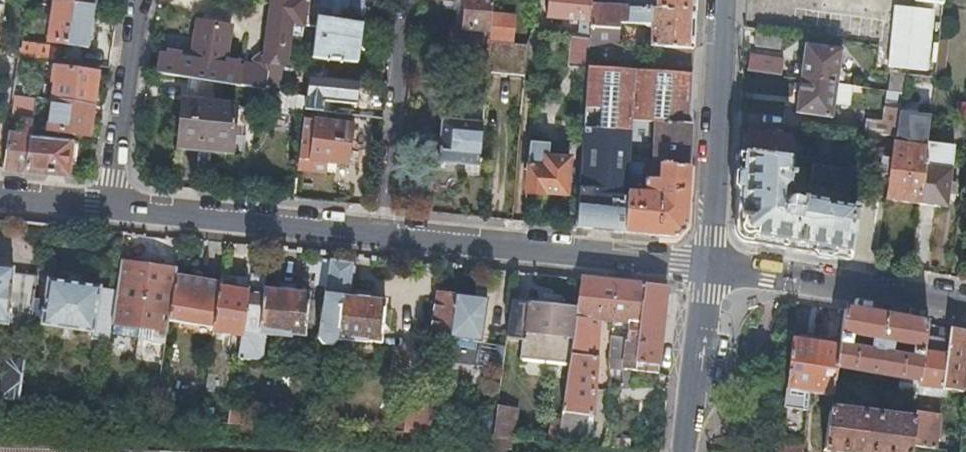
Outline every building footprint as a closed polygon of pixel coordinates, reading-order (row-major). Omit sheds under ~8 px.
[(95,4),(71,0),(55,0),(50,40),(89,46),(90,39),(93,38),(95,36),(97,21),(95,18),(93,17),(95,4)] [(320,0),(274,0),(267,56),(262,65),(164,49),(160,72),(277,91),(279,91),(284,60),(287,57),(289,41),(301,42),(303,25),(317,26),(320,0)] [(317,26),(311,76),(324,77),(327,59),(359,62),(364,24),(334,19),(335,8),(364,12),(365,0),(320,0),(317,26)] [(494,13),(494,0),(458,0),(457,6),(469,7),(467,26),(457,25),(455,48),(477,49),(477,47),(486,47),(487,33),(481,33),(481,29),(492,30),(494,13)] [(548,18),(592,20),(593,4),(593,0),(550,0),(548,18)] [(698,0),(617,0),(617,5),(593,4),(592,20),(591,27),(620,28),(620,22),(652,24),(652,46),(657,47),(656,71),(680,73),(682,48),(695,48),(698,0)] [(455,25),(457,25),(467,26),(469,7),(457,6),(455,25)] [(893,9),(885,70),(924,75),(931,14),(893,9)] [(492,30),(491,42),(513,44),(515,14),(494,13),(492,30)] [(591,27),(591,37),(591,38),(619,40),(620,28),(591,27)] [(785,33),(758,29),(757,46),(782,50),(785,33)] [(570,67),(589,68),(589,66),(591,38),(591,37),(572,35),(570,67)] [(31,55),(43,57),(55,59),(56,47),(23,42),(21,54),(31,55)] [(490,57),(489,66),(489,70),(526,73),(528,45),(513,44),(491,42),(490,57)] [(950,43),(938,42),(934,76),(946,77),(950,43)] [(804,45),(800,78),(836,83),(840,49),(804,45)] [(694,74),(695,48),(682,48),(680,73),(694,74)] [(490,57),(459,54),(458,63),(489,66),(490,57)] [(749,54),(747,71),(780,75),(783,59),(749,54)] [(28,71),(41,72),(43,57),(31,55),(28,71)] [(56,82),(53,98),(93,104),(97,73),(55,66),(53,81),(56,82)] [(589,68),(578,225),(599,227),(627,230),(631,154),(632,138),(633,121),(691,124),(694,74),(680,73),(656,71),(589,66),(589,68)] [(327,77),(324,77),(311,76),(308,95),(308,98),(318,99),(324,99),(327,77)] [(357,103),(360,81),(327,77),(324,99),(357,103)] [(836,83),(800,78),(795,113),(831,118),(833,102),(849,104),(851,85),(836,83)] [(902,91),(903,83),(894,82),(892,90),(902,91)] [(896,134),(902,91),(892,90),(887,90),(883,119),(869,117),(867,131),(896,134)] [(308,98),(308,95),(279,91),(277,91),(274,110),(305,115),(306,111),(308,98)] [(9,132),(4,168),(26,170),(31,135),(36,104),(37,97),(15,95),(12,118),(23,120),(20,134),(9,132)] [(93,104),(53,98),(49,129),(88,135),(93,104)] [(317,112),(318,99),(308,98),(306,111),(317,112)] [(238,105),(185,100),(181,148),(234,152),(238,105)] [(480,166),(487,104),(467,102),(466,121),(444,119),(440,162),(480,166)] [(305,116),(299,167),(329,171),(330,161),(350,163),(355,123),(305,116)] [(631,154),(627,230),(677,235),(686,224),(691,124),(633,121),(632,138),(664,140),(664,152),(659,151),(658,157),(654,156),(653,162),(636,161),(636,155),(631,154)] [(792,134),(750,128),(749,141),(747,153),(788,158),(792,134)] [(72,141),(31,135),(26,170),(68,175),(72,141)] [(927,144),(920,202),(946,203),(954,141),(928,137),(927,144)] [(851,142),(822,138),(820,153),(849,157),(851,142)] [(546,192),(569,194),(571,158),(550,156),(551,142),(532,140),(528,192),(546,193),(546,192)] [(888,198),(920,202),(927,144),(895,141),(888,198)] [(747,153),(739,152),(735,228),(745,240),(792,248),(850,258),(857,206),(853,205),(853,207),(831,204),(831,202),(804,198),(803,200),(800,199),(800,197),(798,197),(797,196),(795,196),(793,196),(791,197),(789,198),(787,195),(787,190),(791,187),(792,175),(795,175),(795,172),(792,172),(793,159),(788,158),(747,153)] [(811,179),(860,185),(862,167),(813,161),(811,179)] [(330,258),(318,337),(320,338),(323,343),(333,344),(338,338),(368,341),(368,340),(383,341),(387,299),(347,294),(347,291),(349,290),(354,263),(330,258)] [(152,343),(166,345),(170,320),(178,273),(179,269),(122,261),(118,288),(113,323),(154,329),(152,343)] [(34,290),(11,287),(14,268),(0,266),(0,323),(6,324),(6,322),(29,325),(30,318),(33,298),(34,290)] [(178,273),(170,320),(215,329),(222,281),(178,273)] [(241,336),(238,358),(258,360),(264,356),(267,334),(292,337),(292,333),(307,335),(311,291),(265,286),(267,276),(251,274),(249,286),(241,336)] [(638,338),(645,282),(582,276),(578,306),(570,360),(561,421),(559,442),(587,444),(594,415),(600,319),(630,322),(629,337),(638,338)] [(94,337),(111,339),(113,323),(118,288),(48,280),(46,299),(33,298),(30,318),(43,320),(42,324),(94,331),(94,337)] [(215,329),(215,331),(241,336),(249,286),(222,281),(215,329)] [(659,373),(668,284),(645,282),(638,338),(629,337),(613,335),(611,367),(659,373)] [(434,333),(450,335),(455,295),(440,293),(434,333)] [(450,335),(450,336),(482,340),(488,297),(455,294),(455,295),(450,335)] [(513,299),(508,336),(524,338),(523,355),(570,360),(578,306),(513,299)] [(846,307),(840,343),(837,364),(839,364),(844,366),(873,371),(874,367),(884,368),(883,373),(901,376),(898,396),(916,399),(918,384),(919,384),(926,334),(928,321),(885,314),(846,307)] [(841,312),(824,311),(823,337),(840,337),(841,312)] [(926,334),(919,384),(963,390),(965,363),(965,328),(950,325),(948,337),(926,334)] [(840,343),(793,335),(784,401),(807,405),(810,389),(833,392),(835,376),(837,364),(840,343)] [(16,415),(24,359),(9,357),(6,360),(0,407),(0,412),(16,415)] [(839,364),(837,364),(835,376),(843,377),(844,366),(839,364)] [(498,405),(493,436),(514,438),(518,408),(498,405)] [(831,406),(824,447),(860,451),(911,451),(917,451),(918,445),(911,444),(914,419),(913,419),(831,406)] [(403,412),(403,430),(426,430),(426,412),(403,412)] [(914,412),(913,419),(914,419),(911,444),(918,445),(935,448),(939,415),(914,412)] [(553,420),(550,442),(559,442),(561,421),(553,420)] [(779,435),(777,451),(803,451),(806,438),(779,435)] [(609,446),(625,447),(626,439),(610,438),(609,446)]
